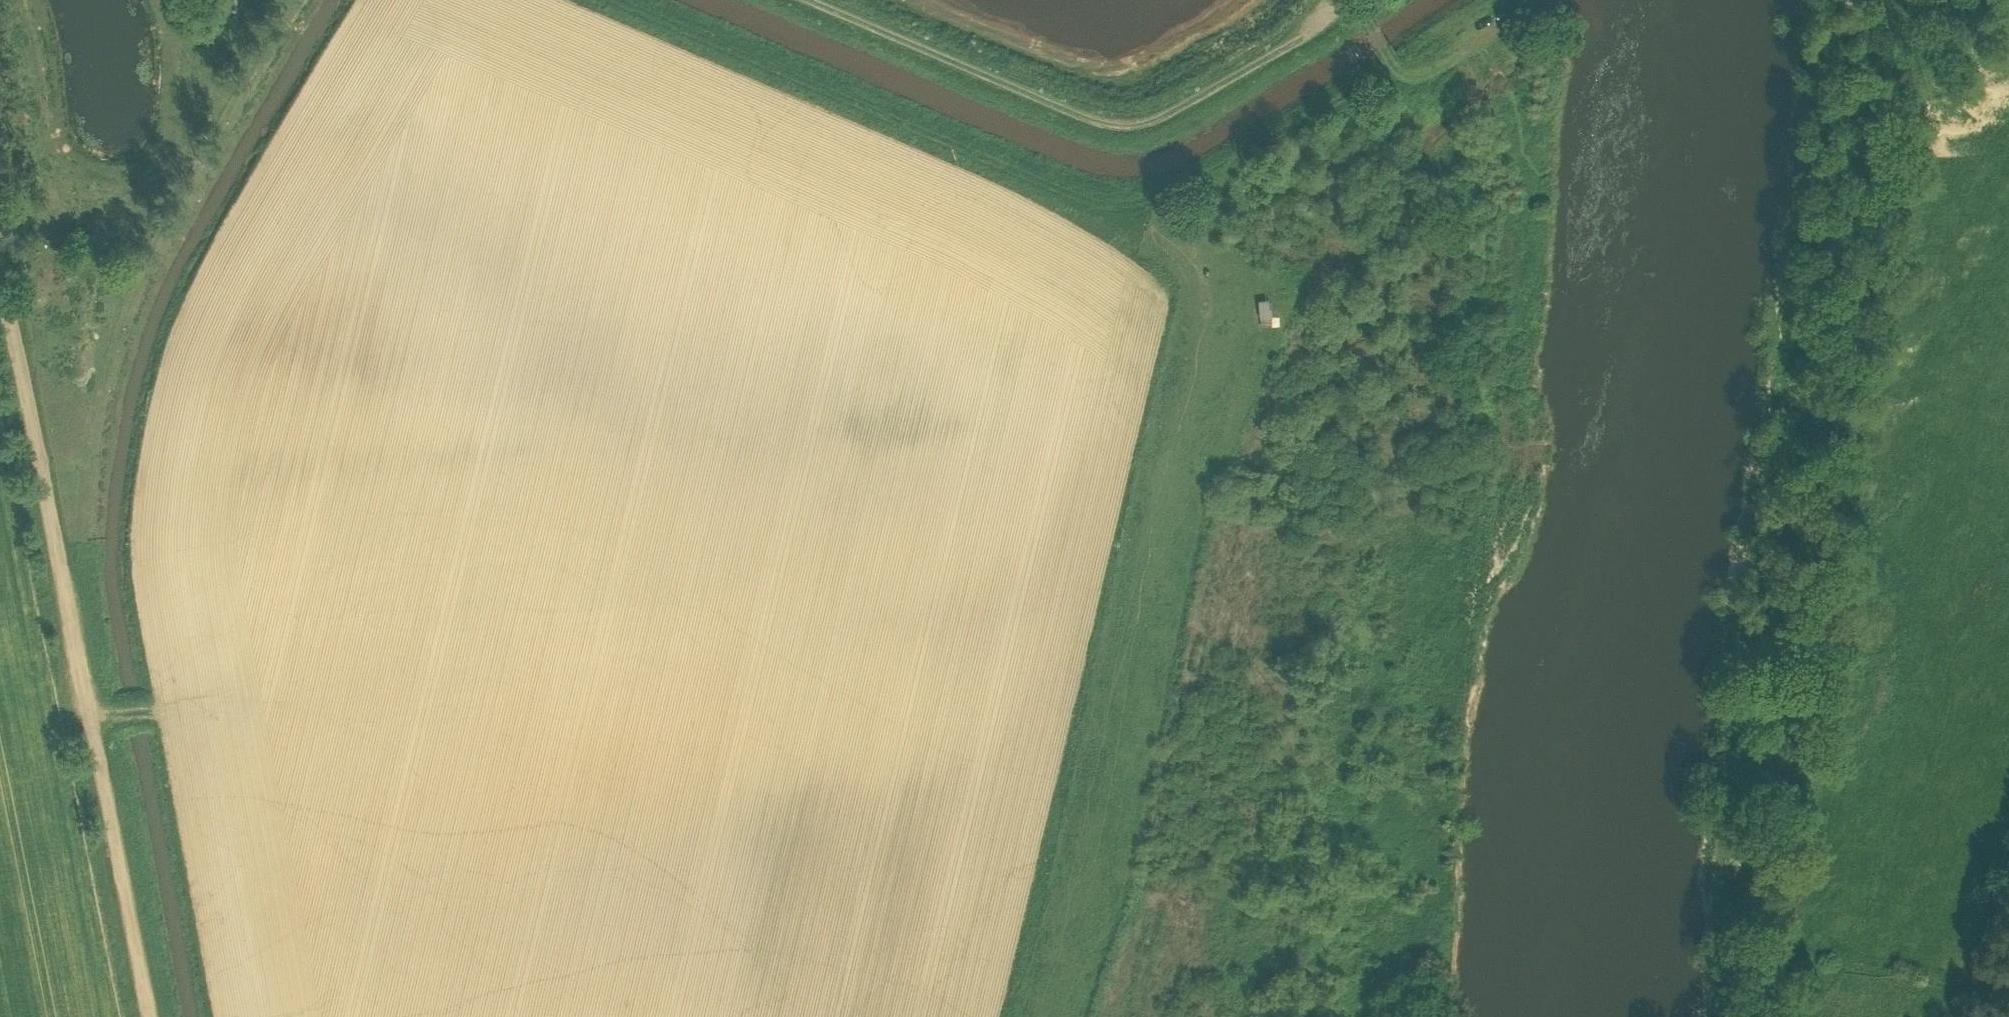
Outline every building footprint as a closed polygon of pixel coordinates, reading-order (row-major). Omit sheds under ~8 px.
[(1257,300),(1261,319),(1273,317),(1269,298),(1257,300)]
